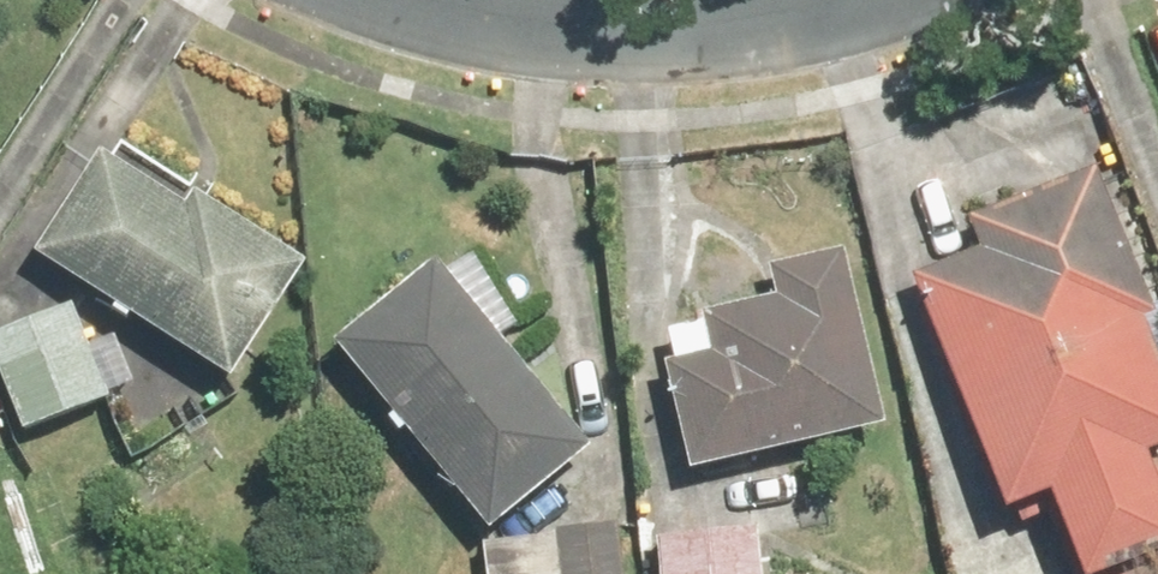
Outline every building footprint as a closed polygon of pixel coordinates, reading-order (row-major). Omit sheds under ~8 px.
[(112,156),(51,256),(250,376),(319,262),(211,196),(202,210),(112,156)] [(1026,519),(1076,499),(1107,573),(1147,573),(1157,569),(1157,272),(1113,164),(980,218),(993,251),(927,278),(1026,519)] [(685,368),(708,475),(898,436),(860,255),(783,271),(789,301),(718,316),(727,359),(685,368)] [(360,345),(515,533),(608,456),(453,269),(360,345)] [(32,430),(119,398),(85,304),(0,334),(0,340),(32,430)] [(577,573),(643,573),(634,524),(570,536),(577,573)] [(665,540),(668,573),(777,573),(772,529),(665,540)]
